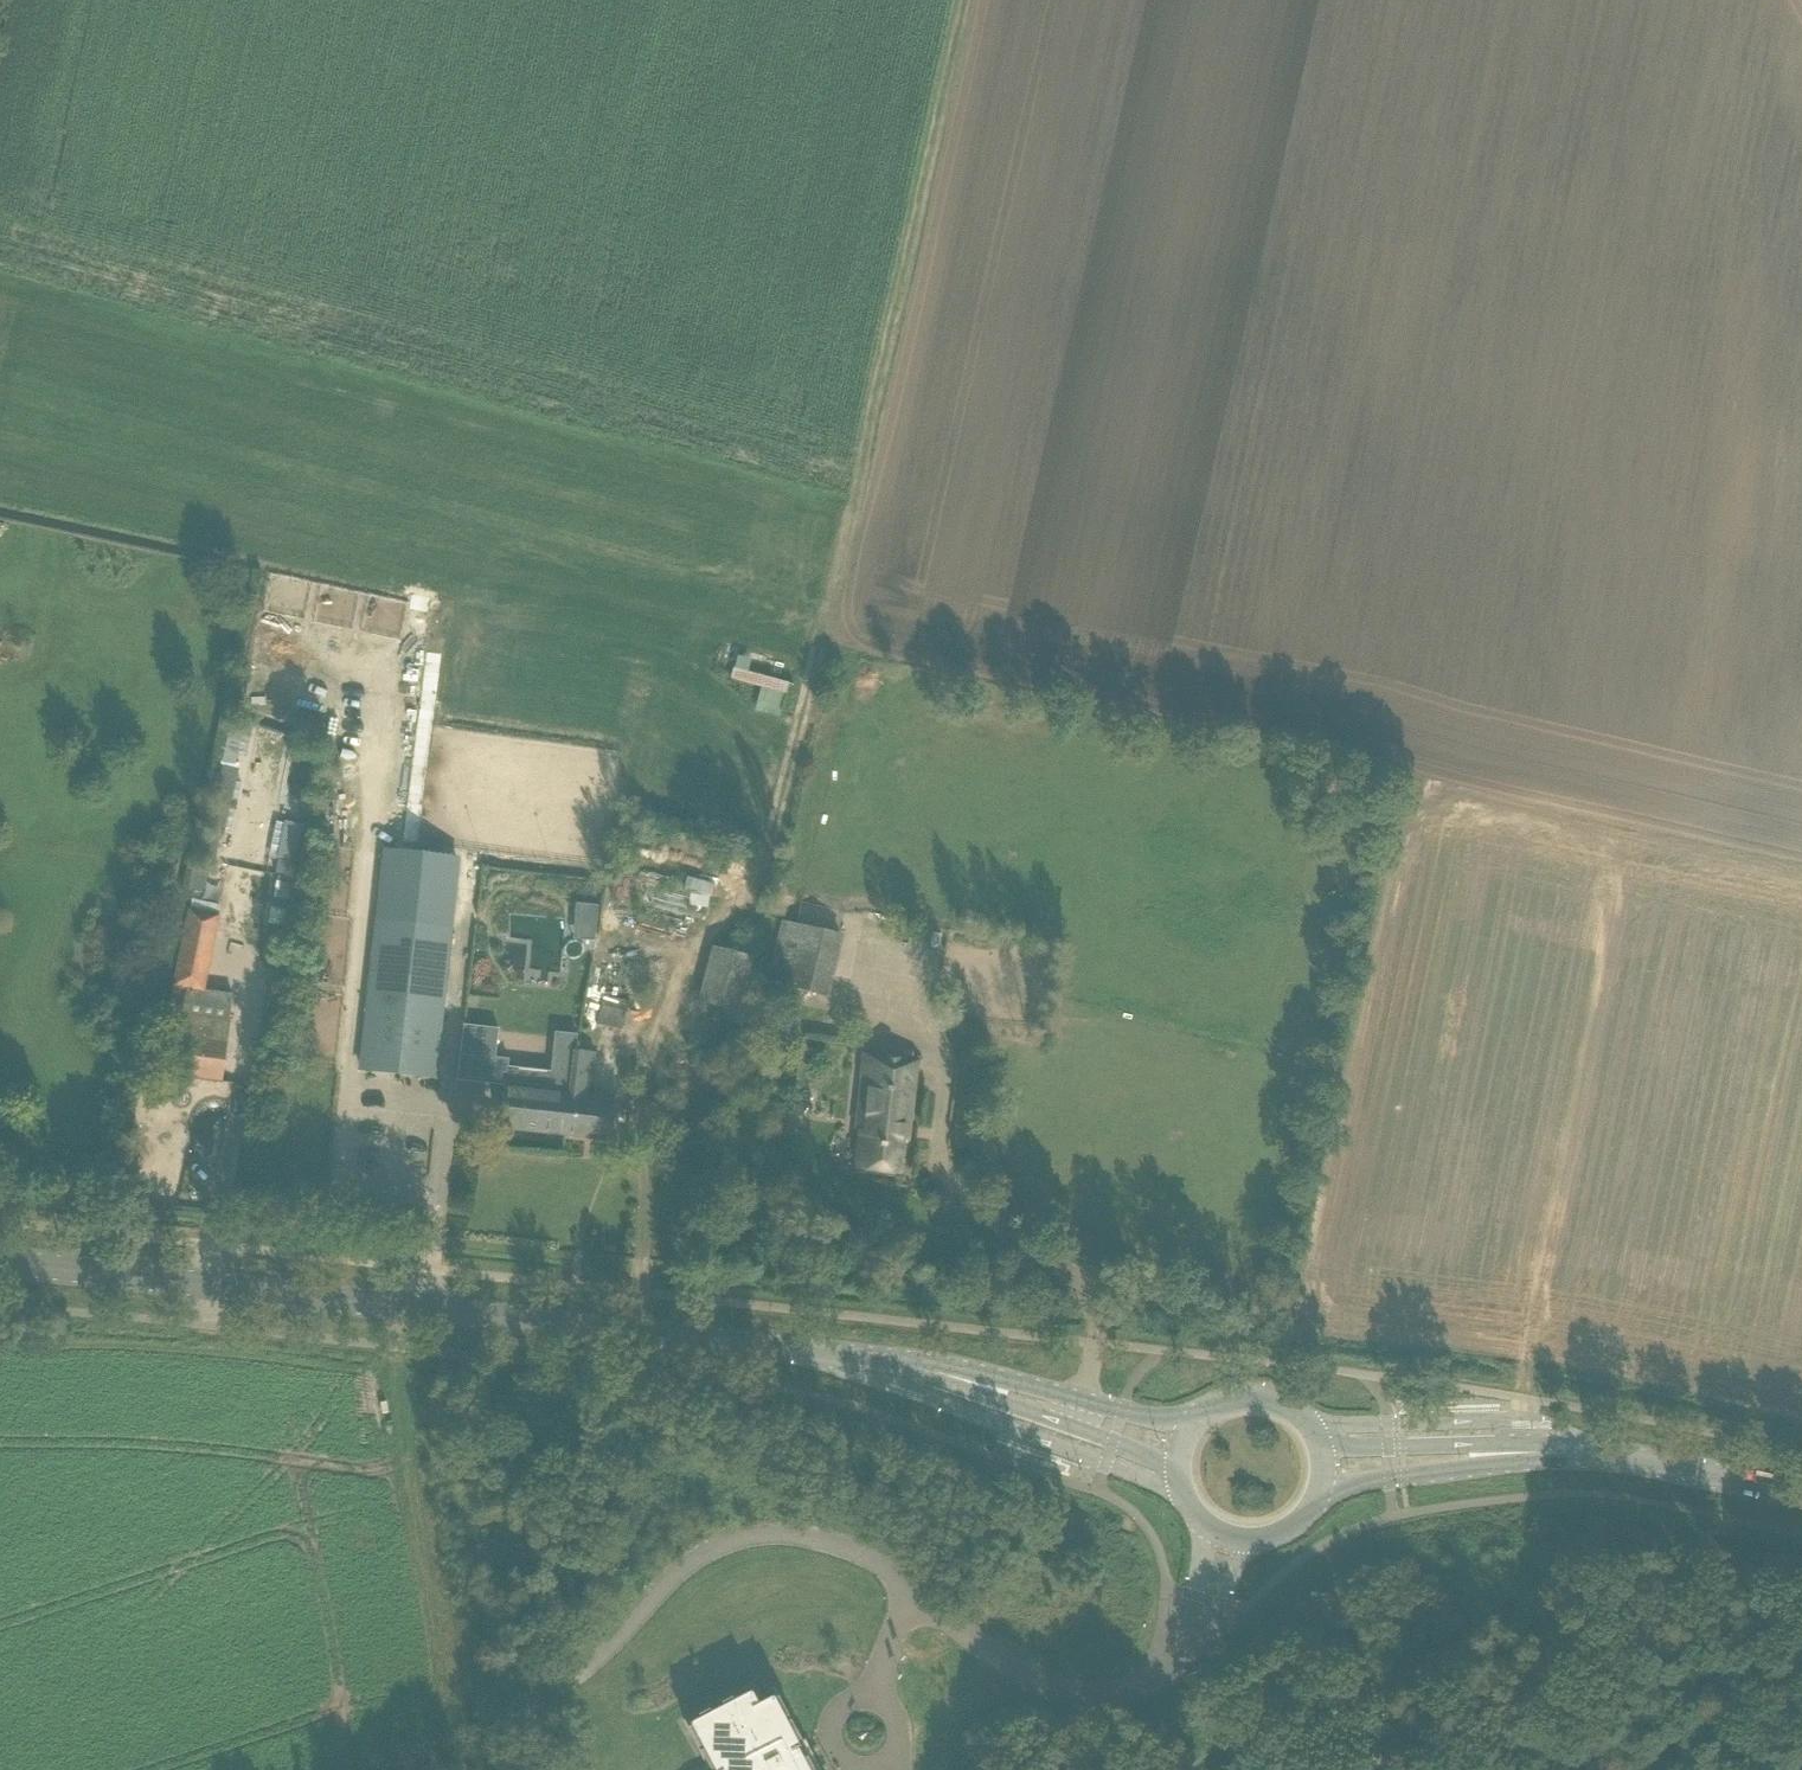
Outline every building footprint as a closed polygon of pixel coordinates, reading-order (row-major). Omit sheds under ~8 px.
[(732,667),(729,678),(784,694),(787,683),(732,667)] [(272,856),(278,856),(277,872),(297,873),(300,822),(274,820),(272,856)] [(596,923),(598,905),(575,903),(574,920),(596,923)] [(188,909),(164,1022),(183,1025),(180,1052),(177,1076),(219,1082),(222,1058),(231,993),(204,989),(219,915),(217,915),(189,910),(188,909)] [(768,982),(829,997),(842,935),(781,921),(768,982)] [(698,1002),(738,1013),(754,943),(730,937),(727,951),(711,947),(698,1002)] [(432,1078),(443,980),(371,972),(361,1070),(432,1078)] [(598,1024),(621,1029),(627,1000),(604,995),(598,1024)] [(462,1024),(459,1053),(494,1057),(498,1028),(462,1024)] [(498,1123),(498,1128),(567,1136),(572,1094),(569,1093),(574,1051),(576,1034),(554,1032),(549,1075),(557,1076),(555,1091),(503,1086),(498,1123)] [(572,1094),(567,1136),(608,1140),(610,1117),(612,1098),(584,1095),(586,1079),(587,1079),(590,1079),(593,1053),(574,1051),(569,1093),(572,1094)] [(855,1130),(864,1131),(859,1169),(898,1174),(902,1137),(899,1137),(901,1125),(909,1126),(913,1088),(909,1087),(912,1060),(865,1054),(855,1130)] [(459,1087),(476,1087),(476,1063),(459,1062),(459,1087)] [(803,1739),(798,1742),(772,1692),(756,1700),(750,1687),(684,1722),(709,1769),(819,1769),(803,1739)]
